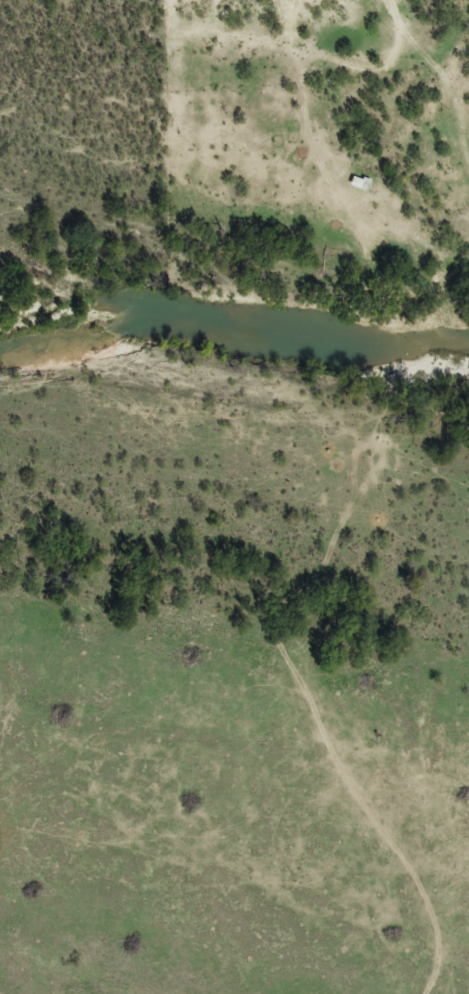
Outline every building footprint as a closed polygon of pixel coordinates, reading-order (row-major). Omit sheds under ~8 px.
[(347,185),(364,190),(367,179),(350,174),(347,185)]
